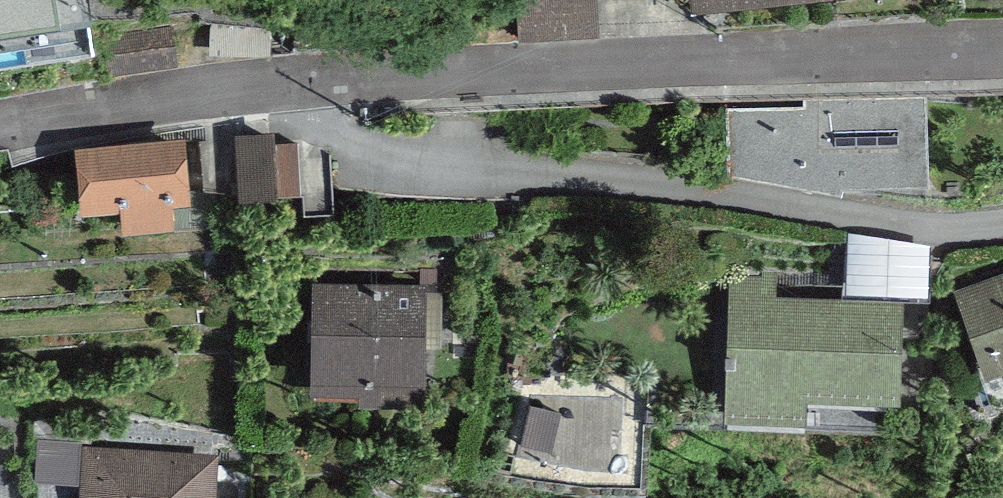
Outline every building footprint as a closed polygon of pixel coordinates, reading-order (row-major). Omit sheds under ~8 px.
[(61,41),(55,0),(0,0),(0,49),(61,41)] [(608,30),(606,0),(526,0),(527,34),(608,30)] [(683,25),(817,19),(816,0),(682,0),(683,25)] [(906,102),(709,104),(706,179),(816,200),(892,197),(906,102)] [(248,129),(251,187),(309,184),(306,126),(248,129)] [(183,131),(75,142),(82,204),(122,199),(124,219),(167,215),(174,214),(172,194),(190,193),(189,190),(183,131)] [(213,188),(189,190),(190,193),(172,194),(174,214),(167,215),(169,229),(217,225),(213,188)] [(777,272),(730,270),(726,416),(806,418),(807,396),(901,399),(904,297),(776,293),(777,272)] [(955,292),(986,373),(1002,366),(1002,274),(955,292)] [(425,279),(312,278),(311,387),(360,387),(360,399),(423,399),(425,279)] [(82,444),(78,484),(79,494),(80,497),(216,497),(219,451),(82,444)]
